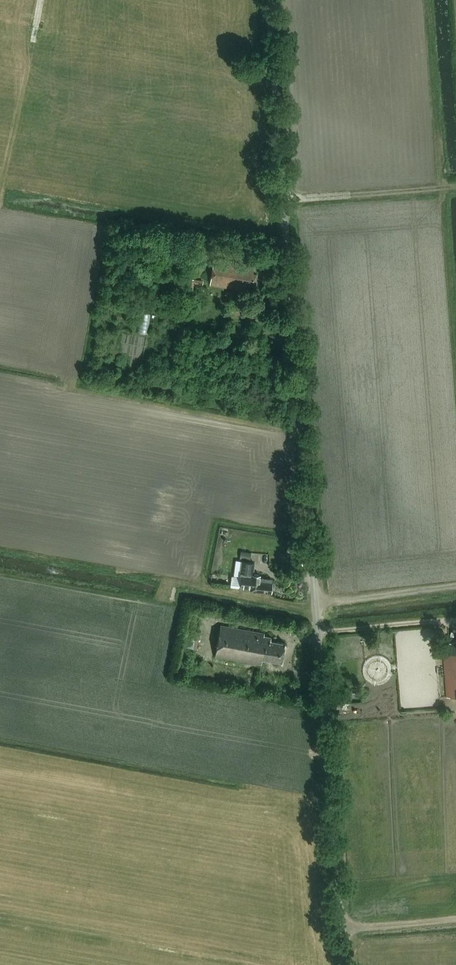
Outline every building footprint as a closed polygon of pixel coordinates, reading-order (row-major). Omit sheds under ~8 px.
[(254,266),(214,259),(209,285),(244,291),(244,289),(253,290),(256,275),(253,274),(254,266)] [(203,281),(190,278),(188,289),(193,290),(194,284),(202,286),(203,281)] [(236,292),(230,291),(230,292),(227,292),(225,300),(235,301),(236,292)] [(150,333),(152,313),(142,312),(140,332),(150,333)] [(250,560),(251,553),(241,552),(240,559),(250,560)] [(242,561),(242,562),(240,578),(242,578),(241,589),(251,590),(251,591),(271,593),(272,584),(271,584),(272,580),(260,578),(260,576),(253,575),(254,562),(242,561)] [(282,663),(285,644),(270,641),(271,637),(264,636),(264,634),(220,626),(215,657),(261,665),(262,659),(282,663)] [(196,649),(199,632),(188,630),(185,647),(196,649)] [(455,696),(455,640),(450,641),(450,646),(444,647),(448,697),(455,696)]
